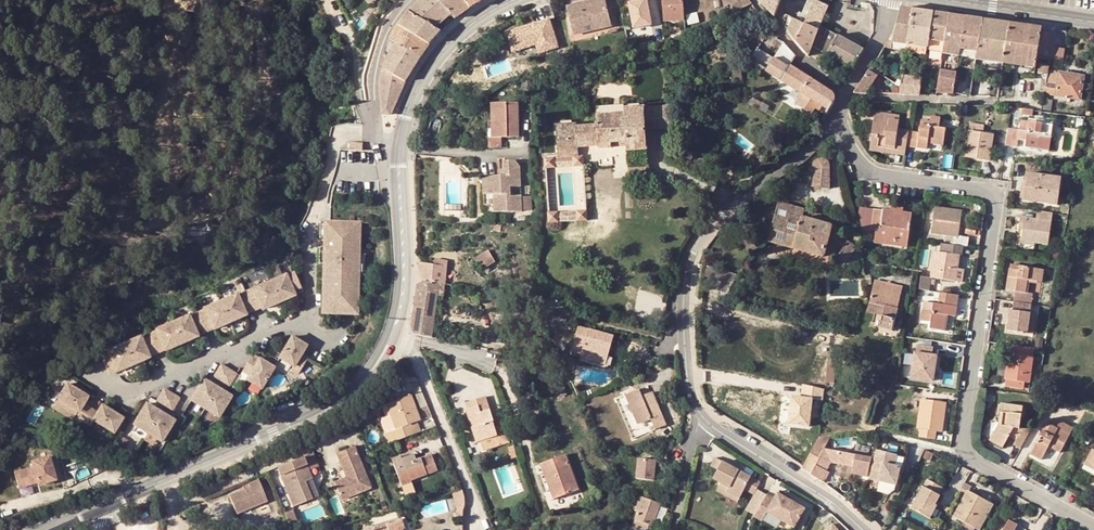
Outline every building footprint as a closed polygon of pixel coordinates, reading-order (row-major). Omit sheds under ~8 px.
[(452,14),(437,0),(420,0),(416,4),(408,12),(436,28),(452,14)] [(467,0),(437,0),(452,14),(456,18),(471,8),(467,0)] [(471,8),(484,0),(467,0),(471,8)] [(613,28),(606,0),(597,0),(567,7),(576,37),(613,28)] [(629,2),(633,28),(651,25),(647,0),(644,0),(629,2)] [(684,0),(663,0),(665,21),(685,21),(684,0)] [(752,4),(749,0),(722,0),(725,13),(734,9),(735,11),(752,4)] [(759,2),(774,17),(781,0),(760,0),(759,2)] [(804,25),(817,31),(819,26),(828,7),(821,4),(813,0),(806,18),(807,19),(804,25)] [(892,43),(907,45),(913,10),(900,8),(895,30),(892,42),(892,43)] [(933,13),(913,10),(907,45),(927,48),(928,40),(933,13)] [(436,28),(408,12),(399,26),(430,44),(441,31),(436,28)] [(927,48),(927,50),(943,53),(945,43),(949,15),(933,13),(928,40),(927,48)] [(804,25),(785,15),(783,24),(796,43),(807,56),(811,46),(817,31),(804,25)] [(949,15),(945,43),(943,53),(959,56),(960,49),(965,17),(949,15)] [(983,20),(965,17),(960,49),(978,52),(983,20)] [(549,20),(507,33),(513,52),(536,44),(539,53),(558,47),(549,20)] [(983,20),(978,52),(977,59),(976,59),(1003,64),(1010,24),(983,20)] [(1037,57),(1050,59),(1051,52),(1055,30),(1042,28),(1010,24),(1003,64),(1035,68),(1037,57)] [(430,44),(399,26),(391,40),(421,57),(430,44)] [(823,27),(814,47),(853,66),(863,46),(823,27)] [(1055,30),(1051,52),(1050,59),(1062,61),(1066,32),(1055,30)] [(391,54),(385,63),(384,69),(394,75),(406,82),(421,57),(391,40),(388,52),(391,54)] [(891,49),(892,43),(892,42),(888,41),(883,48),(891,49)] [(768,71),(803,93),(818,103),(823,106),(830,111),(834,101),(830,91),(791,66),(796,56),(784,43),(776,58),(768,71)] [(751,59),(768,71),(776,58),(758,47),(751,59)] [(959,56),(977,59),(978,52),(960,49),(959,56)] [(934,65),(941,67),(942,58),(935,57),(934,65)] [(1044,74),(1047,74),(1048,71),(1049,66),(1040,64),(1038,73),(1044,74)] [(741,67),(731,68),(732,83),(741,82),(741,70),(741,67)] [(394,75),(384,69),(381,78),(381,80),(390,84),(394,75)] [(940,70),(937,93),(953,94),(956,73),(940,70)] [(877,76),(869,71),(853,93),(866,94),(877,76)] [(1084,77),(1048,71),(1047,74),(1047,77),(1047,81),(1044,94),(1080,100),(1084,77)] [(382,114),(391,115),(402,89),(390,84),(381,80),(381,86),(381,97),(382,114)] [(816,107),(818,103),(803,93),(797,104),(812,113),(816,107)] [(494,138),(504,138),(520,138),(519,103),(493,104),(493,125),(494,138)] [(647,128),(670,127),(673,103),(645,105),(647,128)] [(648,147),(645,105),(625,106),(626,112),(598,113),(598,123),(577,125),(577,122),(557,123),(559,155),(579,154),(578,145),(599,144),(600,146),(613,145),(613,140),(627,139),(628,148),(648,147)] [(903,149),(904,146),(906,129),(897,128),(898,114),(873,111),(871,136),(877,136),(876,145),(903,149)] [(916,130),(906,129),(904,146),(925,148),(926,141),(941,143),(942,127),(938,127),(939,116),(929,115),(928,124),(917,122),(916,130)] [(1027,132),(1006,129),(1004,147),(1017,148),(1018,141),(1026,142),(1025,148),(1038,150),(1040,139),(1050,140),(1052,125),(1028,121),(1027,132)] [(966,159),(988,162),(991,135),(983,134),(984,125),(970,123),(966,159)] [(488,126),(489,145),(505,147),(504,138),(494,138),(493,125),(488,126)] [(869,148),(903,152),(903,149),(876,145),(877,136),(871,136),(869,148)] [(1038,150),(1048,152),(1050,140),(1040,139),(1038,150)] [(695,150),(682,146),(681,149),(678,148),(677,152),(681,154),(680,157),(691,161),(695,150)] [(584,154),(574,154),(575,164),(584,163),(584,154)] [(546,166),(556,165),(555,155),(545,156),(546,166)] [(808,170),(814,170),(815,187),(829,187),(828,156),(819,157),(811,162),(808,170)] [(501,176),(485,175),(484,204),(494,204),(494,212),(523,212),(523,197),(513,197),(513,188),(523,188),(524,168),(519,162),(507,162),(507,170),(507,176),(501,176)] [(549,210),(558,210),(556,165),(546,166),(549,210)] [(1028,174),(1024,202),(1059,207),(1063,179),(1028,174)] [(767,240),(822,255),(833,215),(803,208),(802,210),(777,203),(767,240)] [(875,206),(861,204),(859,215),(862,229),(870,230),(875,206)] [(873,231),(872,241),(898,245),(899,239),(907,240),(912,212),(903,211),(902,215),(890,213),(890,209),(875,206),(870,230),(873,231)] [(902,215),(903,211),(903,208),(891,207),(890,209),(890,213),(902,215)] [(577,209),(578,218),(588,218),(587,208),(577,209)] [(954,237),(953,246),(966,248),(970,248),(971,239),(961,239),(964,212),(937,209),(934,235),(954,237)] [(549,220),(559,220),(558,210),(549,210),(549,220)] [(1026,227),(1024,242),(1036,243),(1050,245),(1054,216),(1038,213),(1037,220),(1020,218),(1019,226),(1026,227)] [(362,221),(323,219),(321,314),(360,315),(362,221)] [(850,255),(857,246),(845,241),(840,249),(850,255)] [(965,258),(966,248),(953,246),(944,244),(943,254),(937,253),(934,277),(958,280),(961,257),(965,258)] [(835,256),(844,262),(850,255),(840,249),(835,256)] [(434,264),(421,262),(425,284),(440,284),(445,284),(446,266),(434,264)] [(732,273),(708,266),(705,276),(722,281),(719,295),(725,296),(732,273)] [(1017,293),(1016,301),(1033,304),(1034,295),(1029,295),(1031,281),(1043,283),(1045,270),(1021,267),(1020,270),(1010,269),(1007,292),(1017,293)] [(288,271),(252,285),(261,309),(297,294),(288,271)] [(921,275),(919,287),(932,289),(934,277),(921,275)] [(882,306),(896,309),(901,288),(876,281),(871,303),(882,306)] [(440,284),(425,284),(418,286),(417,310),(436,310),(440,284)] [(238,290),(203,305),(213,328),(247,314),(238,290)] [(959,313),(962,294),(941,290),(940,301),(931,300),(930,310),(924,309),(923,319),(935,320),(934,326),(944,327),(945,311),(950,312),(959,313)] [(1032,312),(1033,304),(1016,301),(1014,311),(1011,310),(1008,331),(1030,334),(1032,312)] [(882,306),(871,303),(868,312),(880,315),(882,306)] [(891,331),(896,309),(882,306),(880,315),(877,328),(891,331)] [(436,310),(417,310),(413,328),(416,336),(433,338),(436,310)] [(189,311),(155,326),(166,351),(200,336),(189,311)] [(1038,313),(1032,312),(1030,334),(1035,335),(1038,313)] [(587,351),(586,356),(601,360),(609,331),(575,322),(570,341),(579,344),(578,348),(587,351)] [(142,334),(106,349),(116,372),(152,357),(142,334)] [(203,376),(189,399),(219,418),(235,394),(233,393),(235,390),(241,393),(244,389),(258,396),(273,371),(285,376),(286,374),(289,375),(291,372),(299,375),(315,346),(292,334),(276,365),(258,356),(256,359),(252,356),(241,374),(222,363),(210,380),(203,376)] [(910,376),(935,380),(938,367),(935,367),(936,357),(933,356),(934,350),(915,346),(910,376)] [(1028,357),(1029,349),(1010,346),(1006,380),(1025,383),(1031,384),(1035,357),(1028,357)] [(837,355),(829,354),(827,382),(834,382),(837,355)] [(561,378),(553,380),(557,397),(566,395),(561,378)] [(1006,380),(1005,387),(1024,390),(1025,383),(1006,380)] [(67,381),(53,408),(113,438),(123,444),(135,425),(147,432),(142,440),(156,448),(161,440),(168,444),(183,417),(174,413),(182,398),(165,387),(156,402),(158,404),(157,408),(147,401),(133,422),(130,421),(129,423),(124,419),(125,416),(102,403),(98,410),(86,404),(91,394),(67,381)] [(418,383),(401,383),(398,387),(399,392),(420,387),(418,383)] [(823,391),(806,387),(803,399),(792,396),(789,424),(809,426),(812,399),(823,400),(823,391)] [(642,396),(628,402),(640,432),(653,426),(657,437),(669,432),(655,399),(644,403),(642,396)] [(476,425),(481,442),(496,437),(500,436),(496,425),(486,397),(474,400),(477,408),(467,410),(472,426),(476,425)] [(936,430),(940,431),(943,414),(944,402),(918,398),(915,427),(919,428),(918,436),(935,438),(936,430)] [(423,415),(430,413),(425,399),(418,401),(423,415)] [(391,438),(396,449),(419,440),(414,429),(419,427),(415,416),(417,415),(412,401),(388,410),(397,435),(391,438)] [(952,403),(944,402),(943,414),(951,415),(952,403)] [(1012,444),(1018,448),(1031,426),(1023,425),(1024,405),(1002,403),(999,424),(991,437),(1004,444),(1010,433),(1016,437),(1012,444)] [(397,435),(388,410),(383,412),(387,423),(384,424),(383,429),(387,439),(391,438),(397,435)] [(1040,458),(1050,442),(1060,449),(1073,425),(1062,419),(1053,435),(1042,430),(1029,452),(1040,458)] [(496,425),(500,436),(496,437),(497,444),(509,441),(504,423),(496,425)] [(472,426),(477,443),(481,442),(476,425),(472,426)] [(829,438),(819,438),(801,470),(810,474),(829,438)] [(863,466),(865,458),(859,457),(862,444),(825,447),(809,477),(826,485),(833,473),(829,471),(832,464),(852,470),(851,474),(866,478),(869,468),(863,466)] [(1092,450),(1086,459),(1093,464),(1093,451),(1092,450)] [(871,479),(896,485),(900,468),(894,467),(897,456),(877,451),(871,479)] [(756,475),(713,452),(709,461),(717,465),(712,474),(726,481),(724,485),(737,491),(742,482),(750,487),(756,475)] [(374,494),(357,453),(339,461),(349,484),(336,489),(344,507),(374,494)] [(50,454),(31,459),(33,466),(14,471),(20,490),(57,480),(50,454)] [(550,472),(557,498),(576,492),(567,456),(541,462),(544,473),(550,472)] [(416,461),(415,457),(409,459),(411,465),(406,467),(404,461),(402,458),(391,462),(400,485),(412,481),(437,472),(431,457),(416,461)] [(638,477),(646,478),(654,459),(641,457),(638,477)] [(313,458),(280,471),(283,480),(282,480),(285,487),(294,511),(312,504),(305,486),(312,483),(309,475),(319,471),(313,458)] [(654,459),(646,478),(655,479),(658,459),(654,459)] [(1083,465),(1093,472),(1093,464),(1086,459),(1083,465)] [(550,472),(544,473),(551,499),(557,498),(550,472)] [(713,486),(735,497),(737,491),(724,485),(726,481),(717,477),(713,486)] [(925,480),(909,509),(930,521),(937,509),(933,507),(940,496),(937,494),(940,488),(925,480)] [(251,490),(232,498),(239,515),(267,503),(259,481),(249,485),(251,490)] [(962,482),(954,498),(963,502),(954,520),(962,525),(972,529),(980,529),(993,506),(973,495),(976,489),(962,482)] [(804,498),(777,485),(774,492),(766,489),(756,509),(764,513),(768,503),(796,516),(804,498)] [(630,529),(650,529),(661,502),(639,495),(633,511),(637,512),(630,529)] [(934,523),(941,512),(937,509),(930,521),(934,523)] [(378,529),(405,529),(403,521),(378,527),(379,529),(378,529)]
